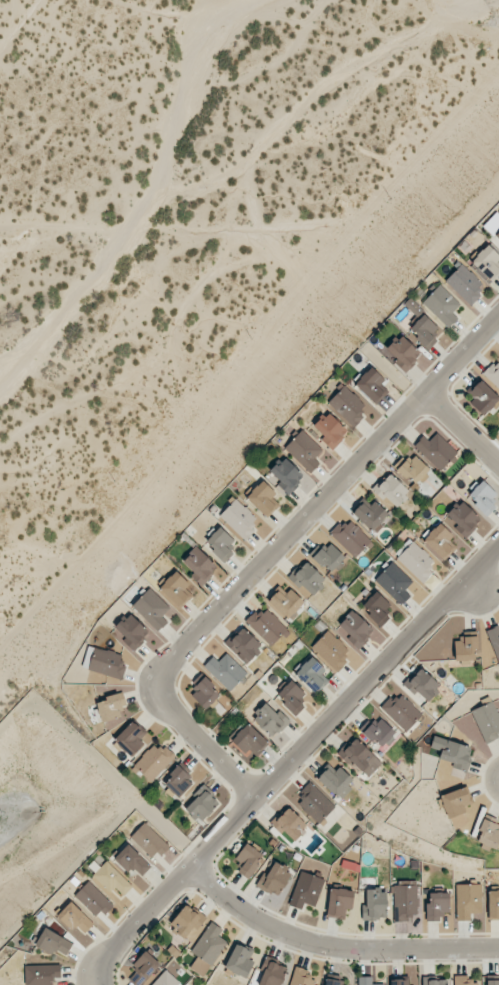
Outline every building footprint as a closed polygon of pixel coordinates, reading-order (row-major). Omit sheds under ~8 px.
[(496,212),(482,226),(498,242),(498,215),(496,212)] [(471,262),(490,280),(498,271),(498,258),(486,246),(471,262)] [(470,305),(482,293),(477,289),(482,283),(461,263),(445,281),(470,305)] [(422,303),(448,328),(457,318),(452,312),(460,304),(439,284),(422,303)] [(411,327),(418,334),(415,338),(428,350),(438,339),(434,336),(440,329),(423,314),(411,327)] [(385,349),(405,371),(421,356),(401,334),(385,349)] [(484,374),(498,390),(498,359),(484,374)] [(354,383),(374,405),(388,391),(381,384),(385,380),(372,367),(354,383)] [(469,403),(483,416),(498,399),(498,398),(480,380),(468,393),(473,398),(469,403)] [(327,406),(354,425),(369,405),(341,386),(327,406)] [(348,432),(327,411),(312,427),(333,448),(348,432)] [(323,450),(301,430),(284,448),(310,473),(319,463),(315,459),(323,450)] [(414,445),(438,471),(457,454),(437,432),(428,441),(423,436),(414,445)] [(429,469),(411,453),(396,470),(413,486),(429,469)] [(280,481),(277,485),(288,494),(305,476),(283,456),(270,471),(280,481)] [(395,508),(410,492),(388,472),(373,489),(395,508)] [(276,493),(262,480),(246,498),(266,517),(278,504),(272,498),(276,493)] [(486,516),(497,506),(491,500),(496,495),(483,480),(467,495),(486,516)] [(256,529),(251,524),(256,518),(236,498),(219,516),(245,540),(256,529)] [(370,504),(364,499),(352,512),(374,532),(390,515),(374,501),(370,504)] [(481,521),(462,500),(446,515),(465,536),(481,521)] [(371,541),(351,520),(345,526),(341,521),(330,532),(354,558),(371,541)] [(456,547),(449,540),(453,536),(440,523),(422,540),(443,560),(456,547)] [(235,541),(220,526),(204,543),(225,562),(234,552),(229,547),(235,541)] [(345,557),(327,540),(312,556),(330,573),(345,557)] [(437,564),(412,541),(396,558),(421,581),(437,564)] [(181,561),(202,584),(218,569),(197,546),(181,561)] [(326,580),(305,560),(289,577),(310,597),(326,580)] [(413,582),(392,562),(374,580),(401,605),(410,595),(405,590),(413,582)] [(194,592),(175,572),(157,589),(176,609),(194,592)] [(289,620),(304,603),(281,584),(267,602),(289,620)] [(170,609),(150,588),(132,605),(157,632),(167,622),(162,616),(170,609)] [(391,605),(376,591),(360,608),(380,627),(391,616),(385,611),(391,605)] [(247,623),(271,646),(288,629),(263,606),(247,623)] [(335,629),(357,650),(374,631),(352,610),(335,629)] [(149,633),(129,613),(115,628),(121,634),(119,637),(133,650),(149,633)] [(498,626),(485,631),(498,665),(498,628),(498,626)] [(247,664),(262,648),(241,628),(226,645),(247,664)] [(337,672),(348,661),(343,656),(348,650),(328,630),(311,647),(337,672)] [(454,638),(455,664),(476,663),(476,637),(454,638)] [(119,663),(121,654),(94,647),(88,670),(122,679),(126,665),(119,663)] [(230,691),(247,673),(226,653),(218,661),(213,656),(203,666),(230,691)] [(328,680),(321,674),(325,670),(311,656),(295,674),(315,693),(328,680)] [(428,702),(441,684),(418,667),(405,685),(428,702)] [(221,694),(204,677),(189,690),(206,708),(221,694)] [(305,694),(292,680),(275,695),(295,716),(306,706),(300,699),(305,694)] [(382,709),(406,731),(422,714),(398,691),(382,709)] [(129,712),(123,692),(95,701),(102,721),(129,712)] [(492,701),(470,711),(485,742),(498,735),(498,716),(492,701)] [(288,721),(267,702),(252,718),(273,737),(288,721)] [(397,734),(378,715),(364,730),(383,749),(397,734)] [(130,757),(151,738),(134,720),(113,739),(130,757)] [(245,753),(248,749),(257,756),(269,743),(247,723),(231,741),(245,753)] [(471,748),(434,735),(430,748),(440,751),(438,758),(452,763),(451,767),(467,772),(472,757),(469,755),(471,748)] [(340,753),(367,779),(382,763),(355,737),(340,753)] [(156,741),(133,766),(151,782),(174,757),(156,741)] [(193,783),(187,777),(191,773),(182,763),(163,782),(178,798),(193,783)] [(341,798),(355,780),(338,767),(336,770),(328,764),(316,779),(341,798)] [(295,801),(319,824),(335,806),(311,784),(295,801)] [(185,809),(199,823),(220,802),(203,785),(192,796),(195,799),(185,809)] [(463,805),(471,803),(465,787),(440,796),(448,819),(466,812),(463,805)] [(292,844),(308,826),(287,807),(271,824),(292,844)] [(498,840),(498,829),(497,828),(498,821),(498,819),(485,815),(476,842),(496,849),(498,840)] [(160,856),(169,847),(145,822),(130,836),(151,858),(157,852),(160,856)] [(247,879),(264,856),(247,843),(233,860),(241,867),(238,871),(247,879)] [(143,876),(152,864),(126,845),(114,861),(130,873),(133,869),(143,876)] [(277,897),(292,870),(273,860),(258,886),(277,897)] [(132,886),(106,861),(91,876),(110,895),(115,889),(123,896),(132,886)] [(301,909),(303,903),(315,907),(325,879),(300,871),(289,905),(301,909)] [(95,916),(101,911),(105,914),(113,905),(88,881),(74,896),(95,916)] [(481,913),(481,884),(456,884),(456,921),(470,920),(470,913),(481,913)] [(392,886),(393,922),(417,921),(416,885),(392,886)] [(327,918),(345,919),(346,909),(352,910),(353,890),(329,888),(327,918)] [(362,920),(385,919),(385,888),(365,888),(366,905),(362,905),(362,920)] [(488,919),(498,919),(498,890),(488,890),(488,919)] [(448,892),(429,893),(429,903),(426,903),(426,921),(441,921),(441,913),(449,913),(448,892)] [(94,923),(70,902),(56,916),(72,931),(76,926),(84,934),(94,923)] [(169,927),(190,941),(206,917),(185,903),(169,927)] [(228,943),(218,935),(222,929),(212,922),(190,951),(199,957),(191,968),(203,977),(228,943)] [(34,945),(53,956),(56,950),(66,956),(73,944),(45,927),(34,945)] [(246,978),(253,961),(250,960),(253,950),(235,942),(225,969),(246,978)] [(146,950),(131,965),(137,971),(129,979),(136,984),(141,984),(160,965),(146,950)] [(257,984),(280,984),(287,968),(267,959),(256,984),(257,984)] [(24,965),(25,984),(53,984),(52,978),(60,978),(60,964),(24,965)] [(318,975),(295,967),(289,984),(315,984),(318,975)] [(181,984),(166,970),(151,984),(180,984),(181,984)] [(358,977),(358,984),(383,984),(382,984),(372,984),(371,976),(358,977)] [(446,977),(422,977),(422,984),(446,984),(446,977)]
